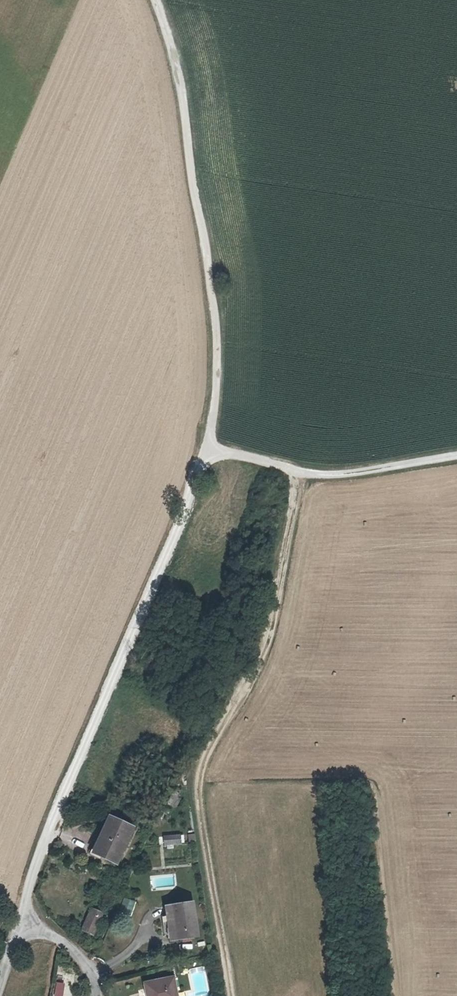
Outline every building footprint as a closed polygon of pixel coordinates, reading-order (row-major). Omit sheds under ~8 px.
[(105,845),(101,854),(117,861),(132,825),(109,815),(98,842),(105,845)] [(181,833),(165,835),(165,843),(181,841),(181,833)] [(168,915),(173,914),(177,938),(197,935),(193,902),(166,905),(168,915)] [(92,911),(102,916),(105,910),(95,905),(92,911)] [(96,930),(102,916),(92,911),(85,925),(96,930)] [(144,994),(144,995),(177,995),(174,977),(146,982),(147,993),(144,994)] [(54,995),(62,995),(64,982),(56,981),(54,995)]
